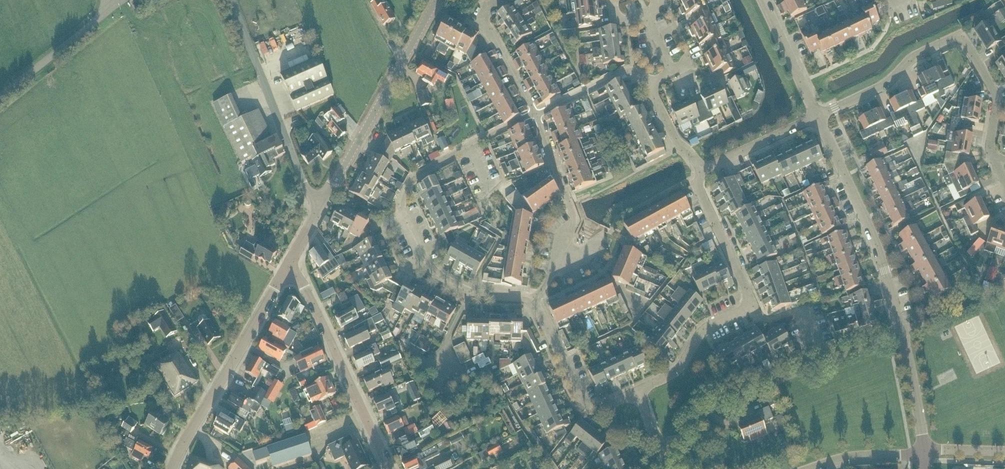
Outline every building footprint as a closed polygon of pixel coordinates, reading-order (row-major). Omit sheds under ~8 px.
[(518,15),(514,8),(517,7),(517,8),(522,4),(522,3),(520,0),(498,15),(502,21),(499,23),(501,27),(504,24),(518,15)] [(599,11),(597,1),(589,2),(588,0),(574,0),(576,14),(599,11)] [(699,0),(678,0),(682,8),(699,0)] [(709,13),(703,0),(699,0),(682,8),(682,9),(679,10),(682,16),(685,15),(686,17),(694,13),(697,19),(709,13)] [(801,1),(800,0),(782,0),(784,4),(776,8),(778,12),(801,1)] [(874,0),(869,0),(867,6),(867,8),(862,11),(861,11),(868,26),(869,26),(879,22),(871,6),(874,0)] [(935,4),(931,5),(933,11),(952,5),(952,0),(950,0),(936,0),(935,4)] [(790,19),(806,11),(801,1),(778,12),(780,17),(788,13),(790,19)] [(387,5),(381,9),(377,2),(372,5),(384,27),(395,20),(387,5)] [(727,5),(722,7),(726,14),(730,12),(727,5)] [(524,17),(529,14),(534,10),(531,6),(526,10),(518,15),(504,24),(508,30),(505,32),(508,36),(511,34),(510,34),(525,24),(521,18),(523,16),(524,17)] [(822,8),(815,11),(818,18),(825,15),(822,8)] [(861,11),(862,11),(860,8),(856,10),(860,17),(853,20),(862,38),(863,37),(864,34),(871,31),(869,26),(868,26),(861,11)] [(602,10),(599,11),(576,14),(578,29),(592,28),(591,22),(600,20),(600,18),(602,18),(602,10)] [(692,38),(695,37),(716,27),(709,13),(697,19),(699,24),(691,28),(692,30),(689,32),(692,38)] [(561,31),(568,31),(566,15),(560,16),(559,16),(561,31)] [(862,38),(853,20),(848,22),(845,15),(841,17),(851,40),(858,37),(861,38),(862,38)] [(844,43),(851,40),(841,17),(837,19),(840,26),(834,29),(842,47),(844,46),(844,43)] [(510,34),(511,34),(514,40),(511,42),(514,46),(531,34),(527,28),(529,26),(530,27),(535,23),(532,19),(525,24),(510,34)] [(444,23),(441,21),(433,35),(436,37),(435,40),(440,43),(436,51),(440,54),(456,27),(451,25),(450,26),(444,23)] [(1004,47),(1004,39),(1000,42),(989,23),(975,32),(987,51),(996,45),(999,51),(1004,47)] [(842,47),(834,29),(828,31),(825,24),(821,26),(831,49),(839,46),(841,47),(842,47)] [(825,52),(831,49),(821,26),(817,28),(820,35),(815,37),(814,38),(820,49),(819,49),(823,56),(825,55),(825,52)] [(455,52),(456,50),(466,33),(456,27),(440,54),(445,56),(449,49),(455,52)] [(710,47),(723,41),(716,27),(695,37),(699,45),(707,42),(710,47)] [(480,47),(476,38),(479,32),(474,29),(471,36),(466,33),(456,50),(466,56),(468,60),(480,47)] [(600,42),(620,39),(620,35),(616,36),(616,29),(589,32),(590,37),(596,36),(596,35),(599,34),(600,42)] [(814,38),(815,37),(813,33),(806,36),(803,29),(799,30),(809,54),(819,49),(820,49),(814,38)] [(532,40),(535,47),(546,43),(543,35),(532,40)] [(592,55),(619,52),(618,45),(621,44),(620,39),(600,42),(601,50),(598,51),(598,49),(592,50),(592,55)] [(709,65),(729,55),(723,41),(710,47),(712,53),(704,56),(706,59),(703,60),(703,61),(706,66),(709,65)] [(538,54),(533,44),(515,53),(519,58),(512,62),(514,67),(538,54)] [(494,51),(485,56),(480,47),(468,60),(471,64),(476,74),(491,66),(488,60),(496,55),(494,51)] [(619,52),(592,55),(593,60),(599,59),(599,58),(602,57),(603,65),(624,62),(623,58),(619,58),(619,52)] [(996,57),(999,62),(996,65),(1004,80),(1004,52),(996,57)] [(526,73),(543,64),(538,54),(514,67),(517,71),(523,68),(526,73)] [(729,55),(709,65),(713,74),(721,70),(723,76),(736,70),(729,55)] [(281,75),(291,101),(296,112),(334,95),(318,59),(281,75)] [(752,64),(750,59),(743,62),(745,68),(752,64)] [(929,73),(941,99),(945,97),(943,92),(954,86),(950,77),(945,80),(942,75),(948,72),(943,61),(937,64),(939,68),(929,73)] [(449,77),(424,63),(422,67),(419,66),(415,74),(422,78),(420,81),(429,86),(434,77),(445,83),(449,77)] [(525,87),(549,74),(543,64),(526,73),(529,79),(523,82),(525,87)] [(753,65),(742,70),(745,77),(756,72),(753,65)] [(503,67),(502,67),(494,72),(491,66),(476,74),(482,84),(505,71),(503,67)] [(499,81),(508,76),(505,71),(482,84),(487,94),(502,86),(499,81)] [(942,101),(941,99),(929,73),(918,79),(923,90),(918,93),(922,101),(932,96),(935,101),(937,102),(941,111),(942,108),(943,108),(946,104),(942,101)] [(536,93),(554,84),(549,74),(525,87),(527,91),(533,88),(536,93)] [(740,79),(730,84),(738,100),(748,95),(746,92),(749,90),(751,88),(747,81),(744,80),(741,82),(740,79)] [(623,87),(620,81),(620,80),(596,92),(599,97),(604,94),(604,93),(606,92),(610,99),(628,89),(626,85),(623,87)] [(533,102),(535,107),(559,94),(554,84),(536,93),(539,99),(533,102)] [(516,91),(514,87),(505,91),(502,86),(487,94),(493,104),(516,91)] [(976,95),(984,93),(980,86),(973,90),(976,95)] [(732,98),(727,100),(721,88),(711,92),(718,108),(728,104),(730,108),(729,108),(731,113),(737,110),(732,98)] [(607,113),(630,101),(627,95),(630,93),(628,89),(610,99),(613,105),(610,107),(610,105),(604,108),(607,113)] [(430,105),(427,91),(418,93),(421,107),(430,105)] [(510,101),(519,96),(516,91),(493,104),(498,114),(513,106),(510,101)] [(711,112),(718,108),(711,92),(701,97),(703,103),(699,105),(707,122),(714,119),(711,112)] [(917,117),(915,114),(924,110),(920,102),(916,104),(911,92),(900,97),(918,135),(923,133),(921,129),(916,119),(917,117)] [(982,103),(973,102),(974,94),(960,92),(957,110),(959,110),(980,113),(982,103)] [(473,93),(467,96),(470,103),(476,100),(473,93)] [(913,137),(918,135),(900,97),(889,103),(895,114),(890,116),(894,124),(903,119),(905,123),(907,124),(911,134),(913,137)] [(270,168),(275,165),(273,161),(285,154),(277,138),(273,140),(259,112),(242,121),(231,98),(213,106),(240,165),(252,159),(256,167),(246,172),(256,193),(258,192),(256,189),(257,189),(253,180),(260,176),(261,178),(272,172),(270,168)] [(439,101),(441,110),(450,108),(448,99),(439,101)] [(692,101),(689,103),(688,100),(681,104),(682,106),(689,122),(697,119),(700,125),(707,122),(699,105),(694,107),(692,101)] [(620,119),(623,117),(642,108),(640,104),(634,107),(630,101),(607,113),(609,117),(614,114),(614,113),(616,112),(620,119)] [(585,105),(580,106),(583,119),(589,117),(585,105)] [(403,106),(393,110),(395,115),(405,112),(403,106)] [(527,111),(525,106),(516,111),(513,106),(498,114),(504,124),(527,111)] [(679,127),(689,122),(682,106),(672,111),(679,127)] [(555,126),(573,119),(569,108),(544,118),(546,122),(552,120),(555,126)] [(646,116),(645,114),(642,108),(623,117),(628,128),(653,116),(651,113),(646,116)] [(346,133),(339,124),(344,120),(342,117),(336,110),(335,109),(324,118),(331,126),(328,128),(338,140),(346,133)] [(886,137),(884,132),(893,127),(890,119),(886,121),(880,110),(869,115),(878,134),(881,140),(886,137)] [(978,124),(980,113),(959,110),(958,118),(955,117),(955,119),(952,119),(951,126),(964,128),(965,121),(978,124)] [(863,141),(878,134),(869,115),(859,120),(864,131),(860,133),(863,141)] [(649,122),(654,119),(653,116),(628,128),(634,139),(652,129),(649,122)] [(406,125),(415,144),(420,141),(423,147),(433,142),(423,119),(410,125),(409,124),(406,125)] [(553,139),(577,129),(573,119),(555,126),(557,132),(551,134),(553,139)] [(409,146),(415,144),(406,125),(403,127),(404,128),(398,131),(409,156),(413,154),(409,146)] [(536,133),(535,129),(534,128),(528,131),(526,125),(508,132),(512,143),(536,133)] [(602,134),(599,126),(594,129),(597,136),(602,134)] [(936,134),(940,128),(936,126),(932,131),(936,134)] [(963,135),(964,128),(951,126),(950,132),(947,132),(946,143),(953,144),(970,147),(972,137),(963,135)] [(579,140),(579,141),(582,140),(577,129),(553,139),(555,143),(561,141),(563,146),(564,147),(579,140)] [(663,137),(662,135),(656,137),(652,129),(634,139),(639,150),(663,137)] [(404,158),(409,156),(398,131),(390,134),(390,133),(386,135),(388,138),(380,152),(392,159),(395,153),(401,151),(404,158)] [(532,140),(538,138),(536,133),(512,143),(516,153),(534,146),(532,140)] [(328,157),(332,153),(317,135),(313,138),(312,138),(312,139),(308,143),(313,148),(301,157),(308,165),(319,156),(324,161),(328,157)] [(805,148),(813,165),(823,160),(815,143),(816,143),(813,136),(808,138),(811,144),(806,147),(805,148)] [(449,148),(444,137),(436,141),(441,151),(449,148)] [(659,143),(665,141),(663,137),(639,150),(646,164),(665,155),(659,143)] [(688,140),(691,146),(698,143),(695,137),(688,140)] [(562,160),(597,146),(594,140),(589,142),(590,144),(582,147),(579,141),(579,140),(564,147),(563,146),(560,147),(563,154),(561,155),(562,160)] [(805,148),(806,147),(803,141),(798,143),(801,149),(796,151),(795,152),(803,169),(813,165),(805,148)] [(893,146),(896,151),(904,146),(902,142),(893,146)] [(928,142),(927,151),(936,153),(938,143),(928,142)] [(969,157),(970,147),(953,144),(951,154),(946,153),(944,165),(958,163),(960,156),(969,157)] [(795,152),(796,151),(793,145),(788,148),(791,154),(786,156),(784,157),(792,174),(803,169),(795,152)] [(510,169),(539,156),(534,146),(516,153),(514,155),(516,160),(508,164),(510,169)] [(569,169),(587,162),(585,156),(593,153),(594,155),(599,152),(597,146),(562,160),(564,164),(567,163),(569,169)] [(887,154),(886,150),(884,146),(874,151),(875,153),(870,155),(873,161),(887,154)] [(784,157),(786,156),(783,150),(779,152),(781,158),(775,161),(781,176),(783,178),(792,174),(784,157)] [(386,170),(392,159),(380,152),(377,157),(371,154),(369,158),(370,158),(367,164),(391,178),(393,174),(386,170)] [(775,161),(774,159),(775,158),(772,152),(767,154),(770,160),(764,163),(772,180),(781,176),(775,161)] [(864,164),(871,161),(868,155),(861,158),(864,164)] [(522,176),(541,169),(538,162),(540,161),(539,156),(510,169),(506,170),(502,172),(504,177),(509,176),(508,175),(520,170),(522,176)] [(571,181),(605,167),(603,160),(597,163),(598,164),(590,168),(587,162),(569,169),(572,175),(569,176),(571,181)] [(764,163),(757,166),(754,160),(750,162),(753,168),(761,185),(772,180),(764,163)] [(870,178),(893,168),(891,164),(884,167),(882,161),(864,169),(865,171),(867,171),(870,178)] [(974,176),(969,166),(961,170),(958,163),(944,165),(949,176),(953,186),(974,176)] [(388,182),(391,178),(367,164),(363,171),(362,170),(360,173),(378,184),(381,178),(388,182)] [(575,184),(578,190),(596,183),(593,177),(601,174),(602,175),(608,173),(605,167),(571,181),(573,185),(575,184)] [(873,189),(891,181),(888,175),(895,172),(893,168),(870,178),(874,185),(873,188),(873,189)] [(919,175),(916,170),(910,173),(913,178),(919,175)] [(375,189),(378,184),(360,173),(358,176),(360,177),(356,184),(380,197),(382,193),(375,189)] [(459,173),(453,175),(456,181),(462,179),(459,173)] [(420,197),(439,188),(437,183),(443,180),(440,175),(417,186),(420,194),(419,194),(420,197)] [(949,201),(954,199),(944,175),(938,178),(949,201)] [(971,194),(969,190),(978,185),(974,176),(953,186),(957,195),(958,195),(960,200),(971,194)] [(539,186),(551,203),(560,196),(555,188),(557,187),(551,178),(539,186)] [(722,197),(739,189),(734,178),(717,187),(717,186),(710,189),(712,193),(719,190),(721,196),(722,197)] [(891,181),(873,189),(874,190),(876,191),(880,198),(902,187),(901,183),(898,178),(891,181)] [(823,190),(829,187),(827,183),(803,194),(808,204),(825,196),(823,190)] [(377,201),(380,197),(356,184),(352,190),(351,189),(349,193),(367,203),(370,197),(377,201)] [(543,209),(551,203),(539,186),(531,192),(543,209)] [(904,191),(903,188),(902,187),(880,198),(883,205),(882,208),(883,209),(900,200),(897,194),(904,191)] [(444,199),(445,200),(451,197),(448,192),(443,195),(439,188),(420,197),(422,201),(423,200),(426,206),(427,207),(444,199)] [(727,207),(744,198),(739,189),(722,197),(721,196),(715,199),(717,203),(724,200),(726,206),(727,207)] [(522,199),(522,198),(517,191),(506,200),(510,205),(507,206),(513,215),(533,218),(533,215),(522,199)] [(471,199),(469,192),(463,195),(466,201),(471,199)] [(533,215),(543,209),(531,192),(522,198),(522,199),(533,215)] [(395,196),(391,194),(387,201),(392,203),(395,196)] [(683,221),(683,222),(693,217),(682,195),(672,200),(680,217),(683,221)] [(836,204),(834,199),(828,202),(825,196),(808,204),(813,215),(836,204)] [(735,215),(749,208),(744,198),(727,207),(726,206),(720,209),(722,213),(728,210),(732,217),(735,215)] [(447,206),(445,200),(444,199),(427,207),(426,206),(425,207),(426,210),(428,210),(431,216),(431,218),(449,209),(449,210),(455,207),(453,203),(447,206)] [(671,222),(680,217),(672,200),(662,206),(671,222)] [(888,218),(912,207),(910,203),(903,206),(900,200),(883,209),(883,210),(885,211),(888,218)] [(980,200),(971,205),(968,200),(954,206),(957,213),(965,209),(968,217),(985,210),(980,200)] [(382,206),(387,209),(390,204),(385,201),(382,206)] [(758,216),(757,215),(754,209),(760,207),(758,203),(752,206),(749,208),(735,215),(738,221),(737,222),(739,225),(740,225),(758,216)] [(777,211),(782,209),(780,203),(774,206),(777,211)] [(832,211),(839,208),(836,204),(813,215),(818,225),(835,217),(832,211)] [(340,229),(350,211),(347,209),(347,210),(340,206),(331,221),(329,225),(327,229),(332,231),(335,226),(340,229)] [(666,225),(671,222),(662,206),(653,211),(663,230),(667,228),(666,225)] [(910,221),(909,220),(907,215),(914,211),(912,207),(888,218),(892,225),(891,227),(892,229),(910,221)] [(452,216),(449,210),(449,209),(431,218),(431,216),(430,217),(431,221),(433,220),(436,226),(436,228),(454,219),(454,220),(460,217),(458,213),(452,216)] [(978,233),(975,226),(989,219),(985,210),(968,217),(963,220),(971,237),(978,233)] [(350,234),(359,218),(353,214),(353,212),(350,211),(340,229),(345,232),(342,237),(347,240),(350,234)] [(659,232),(663,230),(653,211),(643,216),(652,232),(658,229),(659,232)] [(367,227),(369,223),(364,220),(367,214),(362,212),(359,218),(350,234),(359,240),(362,245),(373,241),(367,227)] [(762,226),(762,225),(759,219),(765,217),(762,212),(757,215),(758,216),(740,225),(743,231),(742,231),(743,235),(744,234),(762,226)] [(531,230),(533,218),(513,215),(511,226),(531,230)] [(643,237),(652,232),(643,216),(634,221),(643,237)] [(846,225),(844,220),(838,223),(835,217),(818,225),(822,235),(846,225)] [(454,219),(436,228),(436,226),(434,227),(436,232),(438,231),(441,237),(452,232),(458,229),(458,230),(465,227),(463,223),(457,226),(454,220),(454,219)] [(646,242),(643,237),(634,221),(624,226),(629,237),(625,239),(631,250),(646,242)] [(767,236),(767,235),(764,229),(770,226),(768,222),(762,225),(762,226),(744,234),(748,241),(747,242),(748,245),(749,245),(767,236)] [(899,251),(923,238),(915,223),(899,232),(901,236),(899,237),(904,245),(898,248),(899,251)] [(693,226),(701,243),(705,241),(697,224),(693,226)] [(730,236),(737,230),(733,224),(725,229),(730,236)] [(529,241),(531,230),(511,226),(509,237),(529,241)] [(994,254),(997,248),(1003,231),(993,228),(984,251),(994,254)] [(997,248),(1004,251),(1004,232),(1003,231),(997,248)] [(454,238),(452,232),(441,237),(443,243),(454,238)] [(772,245),(772,244),(769,239),(775,236),(773,232),(767,235),(767,236),(749,245),(752,250),(751,251),(753,255),(754,254),(772,245)] [(831,249),(849,243),(846,232),(821,241),(822,246),(829,244),(831,249)] [(527,252),(529,241),(509,237),(508,249),(527,252)] [(443,243),(449,255),(456,242),(454,238),(443,243)] [(911,258),(929,248),(923,238),(899,251),(901,254),(906,251),(911,258)] [(966,253),(971,258),(984,243),(977,239),(966,253)] [(361,258),(385,247),(383,243),(376,246),(373,241),(362,245),(352,250),(353,252),(357,250),(361,258)] [(259,259),(265,263),(266,261),(271,264),(274,259),(275,260),(278,255),(257,242),(254,248),(246,243),(240,255),(252,262),(255,256),(259,259)] [(450,260),(455,263),(457,264),(466,248),(456,242),(449,255),(447,258),(446,258),(443,264),(447,266),(450,260)] [(758,265),(772,258),(777,256),(774,249),(779,246),(777,242),(772,244),(772,245),(754,254),(757,261),(756,261),(758,265)] [(828,263),(853,254),(849,243),(831,249),(833,255),(827,258),(828,263)] [(319,249),(310,255),(320,269),(323,266),(329,275),(335,271),(333,269),(338,266),(334,260),(329,264),(326,259),(331,255),(324,246),(319,249)] [(362,270),(382,261),(380,255),(388,252),(385,247),(361,258),(364,267),(361,268),(362,270)] [(466,269),(476,253),(466,248),(457,264),(455,263),(452,269),(457,271),(460,266),(466,269)] [(911,272),(934,259),(929,248),(911,258),(915,266),(910,269),(911,272)] [(525,263),(527,252),(508,249),(506,260),(525,263)] [(642,270),(647,259),(625,249),(620,260),(637,267),(642,270)] [(952,249),(948,252),(951,257),(956,255),(952,249)] [(476,253),(466,269),(473,273),(470,279),(474,281),(477,275),(476,275),(485,258),(476,253)] [(839,271),(857,265),(853,254),(828,263),(830,268),(837,265),(839,271)] [(922,279),(940,269),(934,259),(911,272),(912,275),(918,271),(922,279)] [(523,275),(525,263),(506,260),(504,271),(523,275)] [(633,277),(637,267),(620,260),(616,270),(633,277)] [(370,278),(395,267),(393,263),(385,266),(382,261),(362,270),(363,273),(367,271),(370,278)] [(719,284),(713,270),(709,271),(705,262),(703,263),(699,265),(710,289),(719,284)] [(730,288),(734,286),(731,280),(730,281),(722,263),(712,268),(713,270),(719,284),(720,286),(727,282),(730,288)] [(761,280),(780,274),(776,264),(776,263),(758,269),(758,268),(751,271),(753,275),(759,273),(761,279),(761,280)] [(699,294),(710,289),(699,265),(692,268),(697,277),(693,279),(699,294)] [(836,284),(861,276),(857,265),(839,271),(841,277),(834,279),(836,284)] [(397,271),(396,271),(395,267),(370,278),(371,281),(367,282),(371,291),(376,292),(382,290),(391,294),(397,284),(391,281),(389,275),(397,271)] [(922,292),(946,279),(940,269),(922,279),(926,287),(921,290),(922,292)] [(985,281),(994,283),(998,272),(989,269),(989,271),(985,281)] [(638,279),(633,277),(616,270),(612,280),(628,287),(626,291),(644,299),(646,295),(634,290),(638,279)] [(489,276),(484,275),(483,283),(511,287),(512,284),(521,286),(523,275),(504,271),(502,282),(488,279),(489,276)] [(765,291),(783,284),(780,274),(761,280),(761,279),(755,281),(756,286),(763,284),(765,290),(765,291)] [(846,293),(861,288),(864,287),(861,276),(836,284),(837,289),(844,287),(846,293)] [(954,289),(952,290),(946,279),(922,292),(924,296),(929,292),(934,301),(936,299),(938,302),(951,295),(956,293),(954,289)] [(616,298),(615,295),(609,281),(599,286),(606,303),(609,308),(619,303),(624,315),(628,313),(620,296),(616,298)] [(414,284),(410,292),(397,284),(391,294),(393,296),(390,301),(405,310),(418,287),(414,284)] [(769,301),(787,294),(783,284),(765,291),(765,290),(759,292),(760,296),(767,294),(769,299),(769,301)] [(597,307),(606,303),(599,286),(589,291),(597,307)] [(415,316),(424,300),(418,296),(422,289),(418,287),(405,310),(415,316)] [(867,293),(863,294),(861,288),(846,293),(847,298),(841,300),(842,305),(848,303),(848,302),(851,301),(853,309),(873,303),(872,299),(869,300),(867,293)] [(324,301),(336,295),(333,289),(321,296),(324,301)] [(703,302),(695,295),(691,292),(688,296),(680,289),(675,294),(696,311),(703,302)] [(591,310),(597,307),(589,291),(579,295),(588,315),(592,313),(591,310)] [(343,307),(350,304),(345,293),(338,296),(343,307)] [(689,319),(696,311),(675,294),(671,299),(679,306),(676,309),(689,319)] [(773,311),(791,305),(787,294),(769,301),(769,299),(762,302),(764,306),(770,304),(773,311)] [(425,321),(428,316),(438,298),(434,295),(430,303),(424,300),(415,316),(425,321)] [(584,317),(588,315),(579,295),(569,300),(577,317),(583,314),(584,317)] [(354,308),(336,318),(342,329),(359,320),(356,315),(365,310),(357,297),(350,301),(354,308)] [(437,321),(446,304),(440,301),(441,300),(438,298),(428,316),(433,319),(429,326),(433,328),(437,321)] [(296,302),(296,301),(295,300),(294,299),(293,299),(292,299),(291,299),(279,319),(285,322),(283,325),(288,328),(301,306),(295,303),(296,302)] [(567,321),(577,317),(569,300),(559,304),(567,321)] [(446,304),(437,321),(442,324),(438,331),(442,333),(456,310),(450,307),(450,305),(447,303),(446,304)] [(847,322),(873,315),(871,308),(874,307),(873,303),(853,309),(855,316),(852,317),(851,315),(846,317),(847,322)] [(170,304),(164,309),(172,321),(178,317),(170,304)] [(570,326),(567,321),(559,304),(549,309),(560,331),(570,326)] [(689,319),(676,309),(673,312),(666,306),(662,311),(681,328),(689,319)] [(374,309),(369,312),(372,317),(377,314),(374,309)] [(674,336),(675,336),(681,328),(662,311),(657,316),(665,323),(662,326),(674,336)] [(163,313),(145,324),(153,336),(159,331),(166,342),(177,336),(163,313)] [(489,336),(490,315),(485,314),(485,323),(479,323),(478,342),(489,342),(489,336)] [(500,343),(501,317),(494,317),(494,315),(490,315),(489,336),(495,336),(495,343),(500,343)] [(522,343),(522,330),(522,324),(516,323),(516,315),(512,315),(512,316),(511,337),(511,343),(522,343)] [(833,326),(847,322),(846,317),(845,315),(831,319),(833,326)] [(873,315),(847,322),(848,327),(854,325),(854,324),(857,323),(859,331),(879,325),(878,321),(875,322),(873,315)] [(198,323),(189,329),(195,339),(201,336),(208,348),(220,340),(209,323),(205,317),(202,316),(199,319),(198,323)] [(380,316),(372,320),(375,325),(383,321),(380,316)] [(478,342),(479,323),(473,322),(473,316),(467,316),(467,342),(478,342)] [(501,317),(500,343),(511,343),(511,337),(512,316),(508,316),(508,317),(501,317)] [(356,333),(345,338),(350,349),(364,343),(370,340),(368,335),(377,330),(375,325),(372,320),(366,323),(354,329),(356,333)] [(787,331),(797,326),(795,321),(785,326),(787,331)] [(847,322),(833,326),(835,333),(849,329),(848,327),(847,322)] [(295,341),(298,336),(276,324),(271,334),(275,336),(272,342),(288,351),(292,346),(285,342),(288,337),(295,341)] [(662,326),(662,325),(654,334),(669,346),(669,347),(674,351),(677,348),(672,343),(677,337),(675,336),(674,336),(662,326)] [(391,334),(394,341),(400,331),(395,328),(391,334)] [(771,332),(781,350),(787,346),(791,352),(795,350),(791,344),(790,344),(781,328),(775,331),(774,330),(771,332)] [(762,339),(757,329),(753,331),(754,332),(748,336),(757,353),(756,353),(759,359),(763,356),(760,351),(766,348),(767,347),(762,339)] [(523,346),(533,342),(534,341),(529,331),(522,330),(522,343),(523,346)] [(384,342),(392,338),(389,331),(380,335),(384,342)] [(567,351),(571,349),(563,332),(559,333),(567,351)] [(774,354),(781,350),(771,332),(767,334),(768,336),(762,339),(767,347),(766,348),(771,355),(770,356),(773,362),(778,360),(774,354)] [(422,337),(417,334),(411,345),(416,348),(422,337)] [(665,352),(669,347),(669,346),(654,334),(647,343),(662,355),(661,355),(667,360),(670,356),(665,352)] [(748,336),(747,334),(743,336),(744,338),(738,341),(747,358),(746,359),(749,364),(754,362),(751,356),(756,353),(757,353),(748,336)] [(421,351),(427,340),(422,337),(416,348),(421,351)] [(598,347),(604,345),(602,339),(596,341),(598,347)] [(738,341),(738,339),(734,341),(735,343),(729,347),(728,347),(738,363),(737,364),(740,370),(744,367),(741,362),(746,359),(747,358),(738,341)] [(280,359),(283,353),(279,350),(280,348),(266,340),(260,351),(265,354),(267,354),(275,358),(276,357),(280,359)] [(430,350),(429,350),(433,343),(427,340),(421,351),(426,354),(427,353),(429,353),(430,350)] [(524,353),(536,347),(533,342),(523,346),(521,347),(524,353)] [(456,355),(467,349),(464,344),(454,349),(456,355)] [(372,357),(380,354),(376,345),(368,349),(370,353),(355,359),(359,369),(374,362),(372,357)] [(728,347),(729,347),(728,345),(724,347),(725,349),(719,352),(728,369),(727,369),(730,375),(734,373),(731,367),(737,364),(738,363),(728,347)] [(530,358),(536,355),(539,354),(536,347),(524,353),(527,359),(530,358)] [(628,354),(629,353),(627,348),(622,351),(624,356),(619,358),(626,374),(636,370),(628,354)] [(302,374),(325,364),(326,363),(319,349),(296,360),(302,374)] [(459,360),(470,355),(467,349),(456,355),(459,360)] [(628,354),(636,370),(636,371),(643,368),(645,373),(650,371),(647,365),(647,366),(639,349),(629,353),(628,354)] [(174,398),(198,383),(180,354),(172,358),(168,351),(159,357),(162,361),(154,366),(174,398)] [(382,369),(402,360),(398,353),(379,362),(382,369)] [(461,365),(472,361),(472,360),(470,355),(459,360),(461,365)] [(474,366),(477,364),(486,360),(483,355),(472,360),(472,361),(474,366)] [(535,368),(532,362),(539,359),(536,355),(530,358),(527,359),(513,366),(518,376),(535,368)] [(626,374),(619,358),(613,361),(611,356),(606,358),(608,363),(609,363),(617,379),(626,374)] [(265,364),(265,365),(255,359),(247,374),(258,380),(263,371),(276,378),(280,371),(272,367),(271,368),(265,364)] [(480,370),(491,364),(488,359),(486,360),(477,364),(480,370)] [(609,363),(608,363),(603,365),(601,361),(597,362),(596,363),(599,368),(599,367),(607,383),(617,379),(609,363)] [(771,369),(767,361),(762,364),(766,371),(771,369)] [(608,385),(607,383),(599,367),(599,368),(589,372),(596,389),(596,390),(598,396),(603,394),(600,388),(608,385)] [(522,386),(523,385),(546,375),(544,371),(538,374),(535,368),(518,376),(522,386)] [(391,372),(390,373),(389,370),(365,381),(369,392),(384,385),(385,388),(395,384),(392,378),(394,377),(391,372)] [(528,395),(545,387),(543,382),(548,379),(546,375),(523,385),(528,395)] [(309,398),(332,387),(328,379),(312,387),(314,390),(307,393),(307,392),(299,396),(301,400),(309,397),(309,398)] [(262,405),(261,406),(268,410),(272,404),(274,405),(284,386),(275,381),(274,383),(271,388),(267,396),(262,405)] [(415,389),(412,383),(406,385),(409,392),(415,389)] [(332,387),(309,398),(312,404),(319,401),(320,403),(336,396),(332,387)] [(550,398),(550,399),(556,396),(554,391),(548,394),(545,387),(528,395),(532,405),(550,398)] [(250,400),(261,406),(262,405),(267,396),(257,390),(251,398),(250,400)] [(255,405),(235,394),(230,403),(242,410),(244,407),(251,411),(252,410),(258,413),(261,408),(255,405)] [(395,396),(390,398),(389,396),(375,403),(379,413),(386,410),(388,414),(396,410),(394,405),(399,403),(395,396)] [(553,404),(550,399),(550,398),(532,405),(537,416),(554,407),(555,409),(561,406),(559,401),(553,404)] [(772,398),(767,400),(770,407),(775,405),(772,398)] [(557,414),(555,409),(554,407),(537,416),(542,425),(559,417),(559,418),(565,415),(563,411),(557,414)] [(311,413),(318,427),(327,423),(320,408),(311,413)] [(742,443),(745,444),(748,443),(749,439),(750,439),(751,442),(767,435),(762,424),(773,419),(768,409),(755,415),(757,421),(739,428),(742,435),(740,439),(742,443)] [(448,417),(444,410),(438,416),(441,421),(448,417)] [(165,429),(169,424),(154,413),(145,425),(160,436),(161,435),(163,436),(167,431),(165,429)] [(240,434),(246,425),(246,424),(236,418),(233,424),(221,417),(215,428),(229,437),(233,430),(240,434)] [(562,424),(559,418),(559,417),(542,425),(546,436),(555,432),(558,438),(567,435),(565,428),(570,426),(568,421),(562,424)] [(131,434),(138,425),(129,418),(122,428),(131,434)] [(389,434),(409,425),(405,418),(400,420),(399,418),(384,424),(389,434)] [(301,431),(311,428),(309,422),(299,425),(301,431)] [(580,441),(590,429),(581,422),(564,443),(570,447),(576,439),(580,441)] [(292,425),(285,427),(287,435),(294,432),(292,425)] [(401,460),(406,457),(406,456),(415,452),(415,451),(417,450),(416,447),(419,445),(418,444),(423,441),(422,440),(435,432),(431,425),(411,437),(396,443),(393,445),(401,460)] [(403,430),(407,437),(417,433),(413,425),(403,430)] [(582,457),(598,436),(590,429),(580,441),(583,444),(576,452),(582,456),(582,457)] [(138,446),(135,445),(138,438),(126,432),(123,437),(128,439),(128,440),(127,439),(123,446),(134,452),(132,457),(141,463),(144,457),(148,460),(153,452),(151,451),(153,449),(140,442),(138,446)] [(567,435),(558,438),(560,443),(567,435)] [(120,436),(114,439),(117,445),(123,441),(120,436)] [(598,436),(582,457),(585,459),(587,461),(593,452),(597,455),(607,443),(598,436)] [(274,468),(312,457),(312,456),(306,437),(253,455),(257,464),(271,460),(274,468)] [(455,437),(448,440),(452,446),(458,443),(455,437)] [(336,462),(346,457),(352,468),(363,468),(369,466),(358,443),(353,445),(349,438),(329,447),(336,462)] [(498,445),(486,451),(490,458),(502,452),(498,445)] [(621,459),(620,458),(617,453),(623,450),(621,446),(615,449),(615,450),(598,457),(603,468),(621,459)] [(402,464),(405,468),(418,468),(419,468),(426,468),(427,468),(424,463),(439,456),(436,448),(426,452),(420,455),(415,458),(402,464)] [(625,468),(622,463),(628,460),(626,456),(620,458),(621,459),(603,468),(625,468)] [(434,466),(436,468),(448,468),(453,467),(449,459),(434,466)] [(194,460),(191,468),(219,468),(194,460)] [(237,460),(229,468),(248,468),(237,460)]
